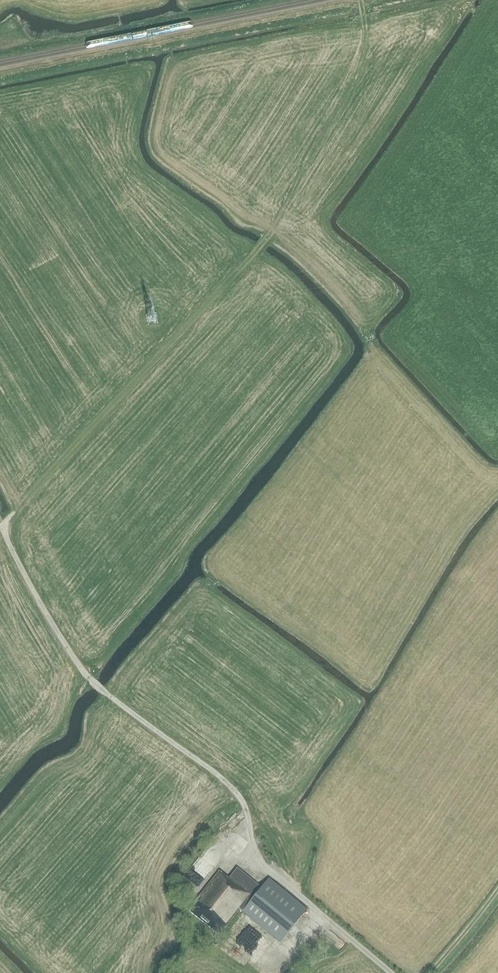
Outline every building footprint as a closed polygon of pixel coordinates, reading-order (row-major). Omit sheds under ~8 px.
[(280,942),(306,910),(268,879),(261,887),(237,868),(228,879),(219,872),(199,897),(200,898),(190,912),(218,935),(239,909),(280,942)] [(244,951),(257,960),(265,949),(252,940),(244,951)] [(240,952),(237,955),(245,962),(248,958),(240,952)]
